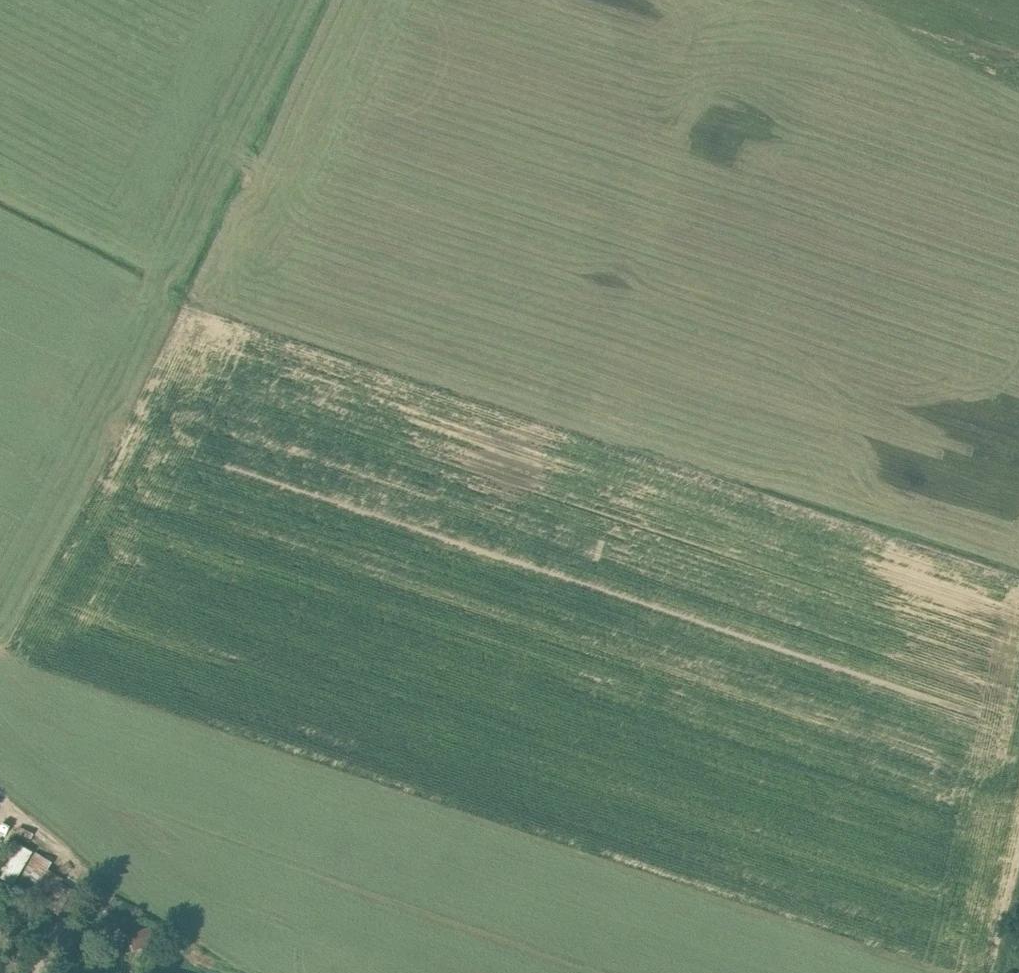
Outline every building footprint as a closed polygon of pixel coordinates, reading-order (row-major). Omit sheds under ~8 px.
[(33,849),(20,841),(0,874),(13,882),(33,849)] [(35,852),(14,887),(31,897),(52,862),(35,852)] [(154,943),(147,927),(127,935),(133,951),(154,943)]
